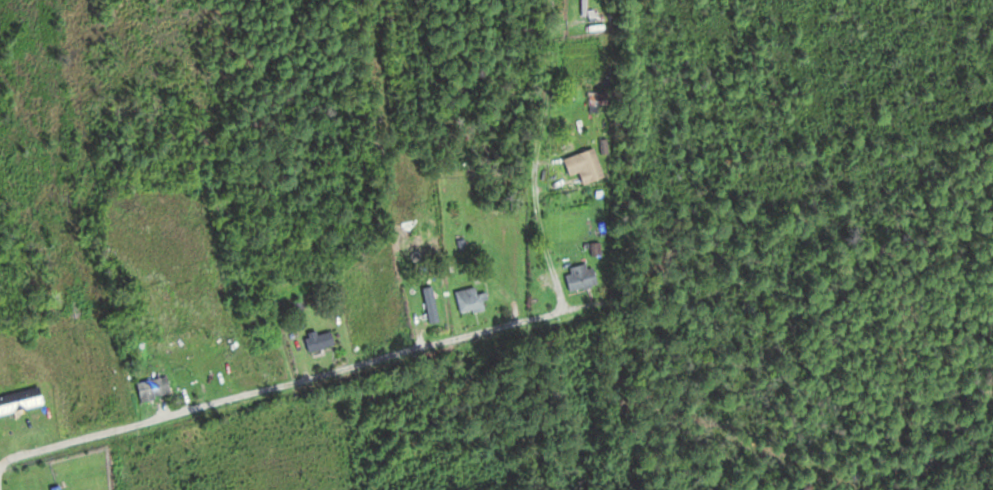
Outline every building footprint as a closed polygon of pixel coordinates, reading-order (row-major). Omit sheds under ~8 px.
[(592,103),(609,103),(609,91),(592,91),(592,103)] [(567,158),(573,175),(582,172),(587,184),(608,177),(598,147),(567,158)] [(575,291),(600,285),(595,262),(569,268),(575,291)] [(427,288),(430,322),(442,321),(439,287),(427,288)] [(460,289),(462,312),(491,310),(490,293),(480,294),(480,288),(460,289)] [(307,338),(311,352),(338,345),(335,331),(307,338)] [(174,395),(171,377),(140,382),(144,401),(174,395)] [(43,388),(0,396),(0,414),(47,405),(43,388)]
